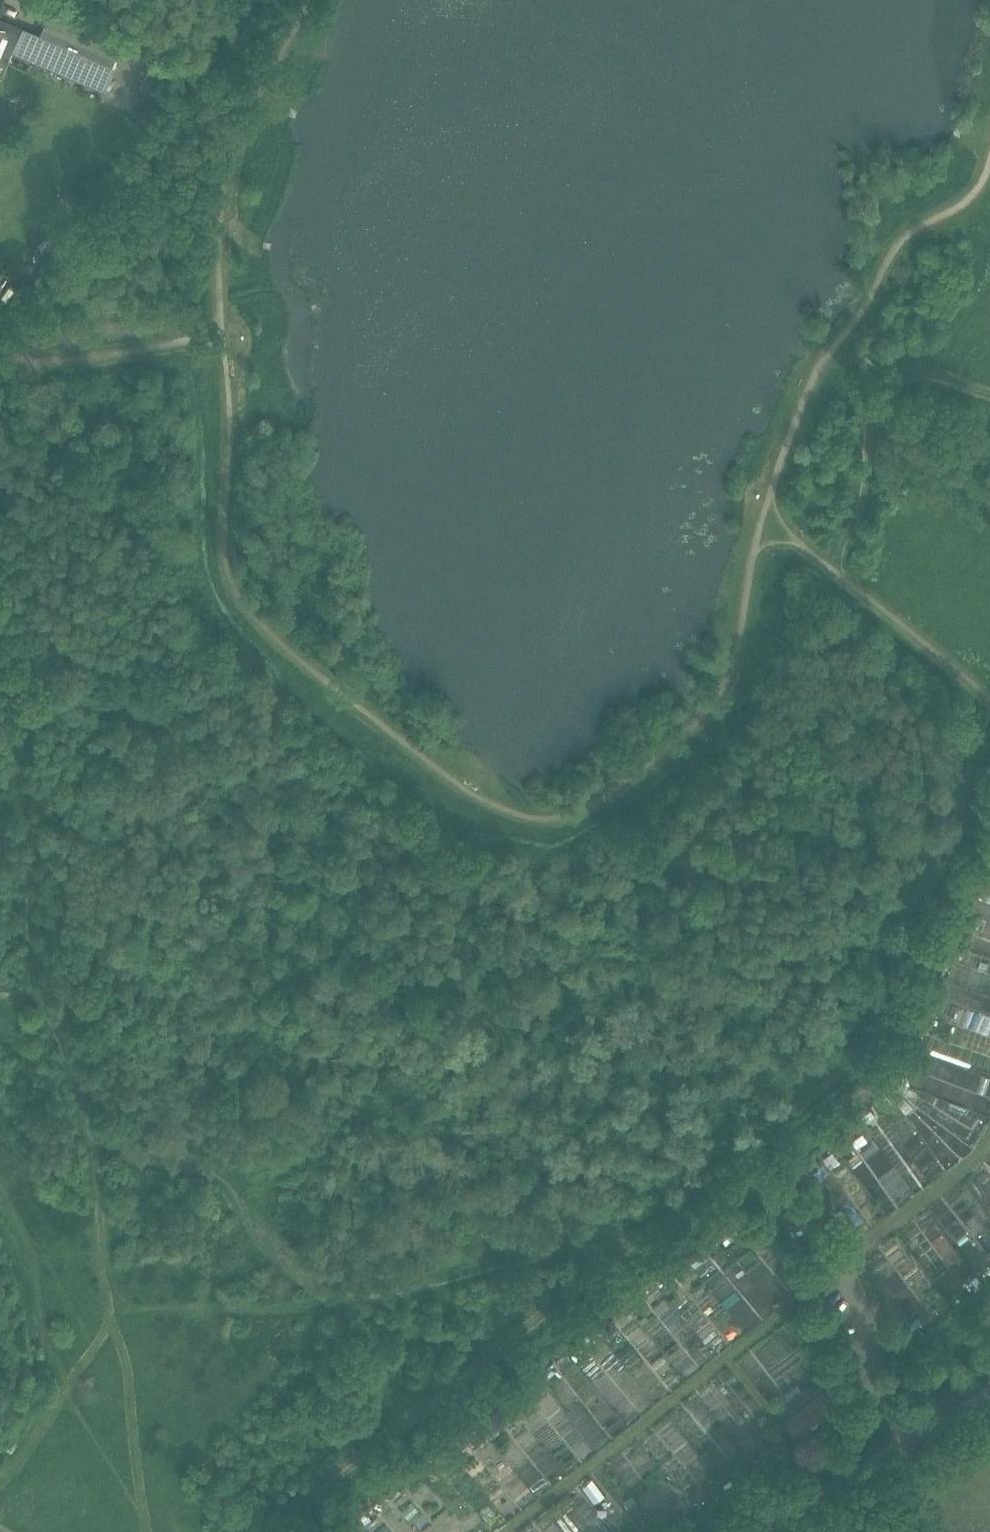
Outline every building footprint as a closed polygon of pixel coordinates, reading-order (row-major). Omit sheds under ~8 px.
[(107,10),(86,0),(37,0),(98,29),(124,42),(153,55),(140,88),(176,103),(197,52),(107,10)] [(115,65),(22,27),(12,51),(105,89),(115,65)] [(908,1178),(897,1189),(908,1200),(919,1189),(908,1178)] [(743,1270),(751,1256),(737,1247),(729,1262),(743,1270)] [(788,1426),(798,1438),(831,1412),(821,1399),(788,1426)]
